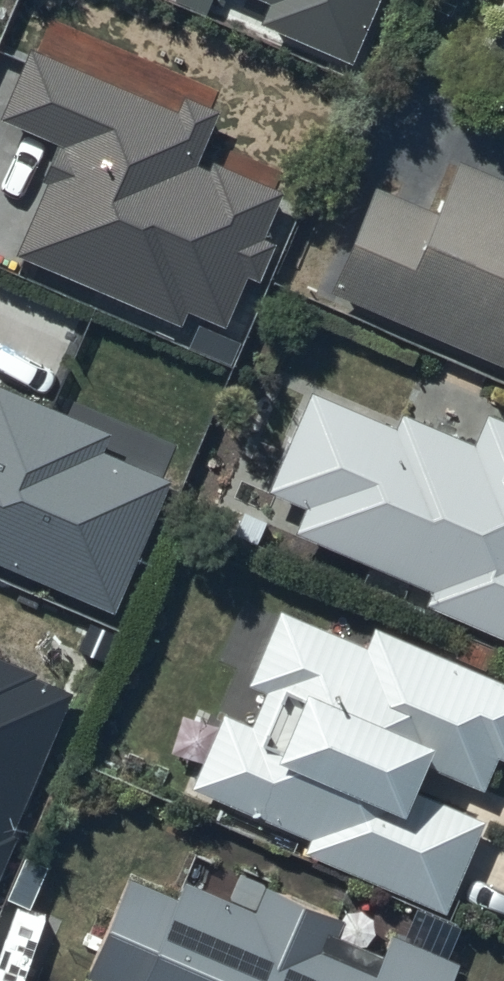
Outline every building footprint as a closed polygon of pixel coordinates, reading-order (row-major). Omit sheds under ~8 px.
[(381,0),(261,0),(269,4),(260,24),(354,64),(381,0)] [(220,113),(184,98),(178,113),(31,51),(1,121),(64,148),(17,254),(184,326),(189,313),(226,329),(248,279),(259,284),(276,245),(263,239),(283,193),(201,157),(220,113)] [(461,169),(441,218),(374,190),(329,296),(503,369),(503,187),(461,169)] [(171,482),(105,454),(113,435),(0,387),(0,565),(115,614),(171,482)] [(311,397),(268,499),(309,516),(299,541),(429,597),(423,611),(503,645),(503,428),(490,422),(477,452),(404,421),(398,435),(311,397)] [(375,631),(367,650),(283,614),(248,695),(266,703),(254,731),(220,716),(184,800),(303,851),(298,864),(451,930),(496,827),(424,796),(435,771),(488,795),(500,769),(503,768),(503,687),(375,631)] [(73,693),(0,663),(0,864),(73,693)] [(267,889),(258,911),(182,881),(176,896),(132,878),(91,980),(453,980),(460,964),(390,936),(382,954),(342,938),(342,919),(267,889)]
